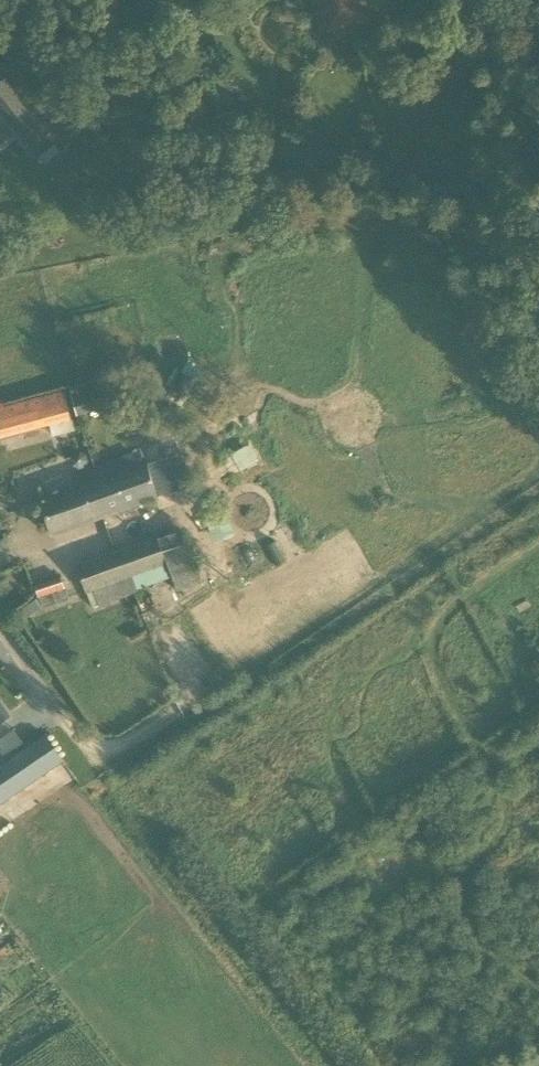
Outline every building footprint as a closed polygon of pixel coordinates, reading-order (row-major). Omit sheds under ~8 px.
[(326,33),(371,19),(365,0),(316,0),(326,33)] [(169,417),(199,409),(187,368),(157,377),(169,417)] [(66,388),(74,416),(104,408),(99,391),(96,380),(66,388)] [(72,419),(64,389),(3,406),(1,398),(0,398),(0,439),(72,419)] [(184,487),(180,476),(172,455),(149,463),(148,460),(138,464),(135,455),(95,468),(107,507),(106,508),(105,509),(104,510),(103,511),(103,513),(103,514),(103,516),(104,518),(107,517),(159,499),(159,497),(184,487)] [(42,500),(47,517),(52,534),(73,527),(104,518),(103,516),(103,514),(103,513),(103,511),(104,510),(105,509),(106,508),(107,507),(95,468),(74,475),(79,488),(42,500)] [(158,538),(157,535),(76,564),(86,594),(91,607),(99,605),(172,579),(176,591),(202,582),(184,529),(158,538)] [(65,588),(62,576),(36,585),(39,597),(65,588)] [(8,716),(0,705),(0,722),(8,716)] [(44,773),(60,763),(63,760),(45,735),(27,747),(20,752),(18,747),(0,759),(0,801),(1,802),(44,773)]
